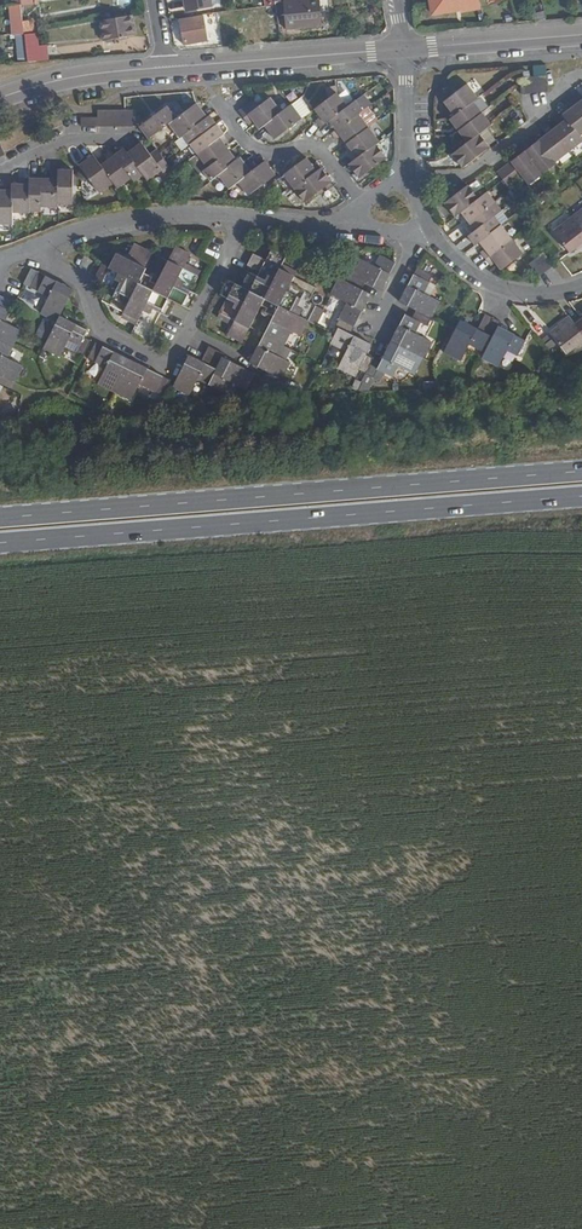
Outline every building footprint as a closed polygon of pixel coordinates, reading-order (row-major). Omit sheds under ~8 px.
[(208,0),(185,0),(186,9),(209,5),(208,0)] [(318,0),(285,0),(287,28),(319,27),(318,0)] [(480,0),(430,0),(432,13),(456,10),(455,7),(459,6),(460,12),(482,9),(480,0)] [(21,5),(21,1),(9,2),(10,32),(24,31),(21,5)] [(282,41),(276,5),(266,6),(272,36),(267,37),(268,42),(282,41)] [(134,33),(131,14),(100,19),(103,38),(134,33)] [(208,41),(204,15),(180,18),(184,44),(208,41)] [(39,59),(38,46),(26,47),(26,50),(28,60),(39,59)] [(28,60),(26,50),(3,52),(4,62),(28,60)] [(541,91),(540,74),(532,75),(532,92),(541,91)] [(549,91),(548,74),(540,74),(541,91),(549,91)] [(532,92),(532,75),(523,75),(523,92),(532,92)] [(481,96),(470,82),(459,90),(447,100),(457,114),(476,99),(481,96)] [(349,107),(339,93),(316,110),(321,117),(316,121),(322,127),(331,121),(349,107)] [(580,94),(574,98),(581,109),(581,96),(580,94)] [(361,114),(374,105),(366,95),(349,107),(331,121),(339,131),(361,114)] [(574,98),(567,103),(571,109),(562,115),(579,136),(581,134),(581,109),(574,98)] [(283,114),(273,99),(261,107),(246,117),(251,125),(256,121),(262,129),(266,126),(283,114)] [(460,129),(485,111),(476,99),(457,114),(452,118),(460,129)] [(246,117),(261,107),(256,100),(242,111),(246,117)] [(188,134),(209,118),(198,102),(176,118),(173,121),(184,136),(188,134)] [(173,121),(176,118),(167,105),(140,126),(149,139),(173,121)] [(276,140),(303,120),(294,106),(283,114),(266,126),(276,140)] [(108,126),(107,109),(98,109),(98,117),(98,126),(108,126)] [(116,126),(116,109),(107,109),(108,126),(116,126)] [(124,126),(124,109),(116,109),(116,126),(124,126)] [(134,126),(133,109),(124,109),(124,126),(134,126)] [(480,132),(493,122),(485,111),(460,129),(469,140),(480,132)] [(348,145),(371,128),(361,114),(339,131),(334,135),(338,141),(343,138),(348,145)] [(562,115),(557,120),(560,124),(552,129),(569,150),(581,140),(581,139),(579,136),(562,115)] [(194,143),(219,125),(212,116),(209,118),(188,134),(194,143)] [(98,126),(98,117),(82,117),(82,126),(98,126)] [(201,152),(225,133),(219,125),(194,143),(201,152)] [(552,129),(549,125),(543,130),(546,134),(538,141),(555,161),(569,150),(552,129)] [(377,144),(381,142),(371,128),(348,145),(353,151),(349,155),(353,162),(377,144)] [(464,167),(492,146),(480,132),(469,140),(454,152),(464,167)] [(233,150),(227,143),(231,140),(225,133),(201,152),(212,166),(233,150)] [(555,161),(538,141),(525,150),(543,174),(557,164),(555,161)] [(171,167),(157,149),(151,154),(142,143),(129,153),(144,174),(149,180),(162,169),(164,172),(171,167)] [(359,178),(387,157),(377,144),(353,162),(350,164),(359,178)] [(144,174),(129,153),(125,147),(115,154),(132,177),(135,181),(144,174)] [(239,160),(233,150),(212,166),(219,175),(239,160)] [(543,174),(525,150),(512,161),(523,175),(530,184),(543,174)] [(99,159),(95,154),(80,164),(100,191),(114,181),(99,159)] [(132,177),(115,154),(108,159),(104,155),(99,159),(114,181),(118,186),(132,177)] [(195,155),(190,159),(198,170),(204,167),(195,155)] [(239,182),(257,169),(252,162),(248,165),(243,157),(239,160),(219,175),(230,189),(239,182)] [(296,188),(322,169),(317,161),(314,164),(308,157),(285,174),(296,188)] [(523,175),(512,161),(505,166),(516,181),(523,175)] [(249,195),(276,175),(266,162),(257,169),(239,182),(249,195)] [(516,181),(505,166),(499,171),(510,185),(516,181)] [(306,201),(333,182),(322,169),(296,188),(306,201)] [(73,203),(73,170),(59,170),(59,173),(58,203),(73,203)] [(58,203),(59,173),(51,173),(50,179),(41,179),(41,206),(58,206),(58,203)] [(218,190),(224,187),(217,175),(211,178),(218,190)] [(30,211),(30,179),(22,179),(22,184),(13,184),(13,190),(12,213),(30,214),(30,211)] [(41,206),(41,179),(30,179),(30,211),(41,211),(41,206)] [(463,211),(481,197),(471,184),(447,202),(457,215),(463,211)] [(13,190),(0,190),(0,224),(12,224),(12,213),(13,190)] [(471,220),(497,200),(490,191),(481,197),(463,211),(471,220)] [(497,200),(471,220),(477,229),(496,215),(503,209),(497,200)] [(573,215),(581,227),(581,208),(573,215)] [(573,215),(566,221),(560,213),(549,222),(570,250),(579,243),(581,246),(581,227),(573,215)] [(483,239),(503,224),(496,215),(477,229),(471,234),(478,243),(483,239)] [(513,238),(503,224),(483,239),(489,247),(483,251),(487,257),(513,238)] [(525,253),(513,238),(487,257),(492,263),(498,259),(504,268),(525,253)] [(149,343),(163,316),(168,319),(175,305),(190,312),(198,297),(191,293),(202,271),(188,263),(192,255),(174,247),(151,292),(138,285),(155,251),(135,241),(125,259),(117,255),(109,269),(103,266),(96,281),(107,287),(100,300),(125,312),(122,318),(144,329),(140,339),(149,343)] [(240,343),(262,301),(277,308),(248,363),(263,371),(259,380),(274,388),(289,362),(281,357),(286,347),(284,346),(292,333),(299,336),(307,321),(315,324),(323,310),(308,302),(315,287),(293,276),(296,270),(280,262),(284,253),(273,247),(258,274),(250,271),(243,284),(231,278),(221,295),(228,298),(218,318),(230,325),(225,335),(240,343)] [(556,264),(545,251),(539,257),(549,270),(556,264)] [(360,318),(370,298),(359,293),(363,285),(381,294),(387,282),(396,267),(371,254),(365,265),(356,260),(343,285),(337,281),(328,298),(337,303),(326,324),(339,331),(330,348),(344,355),(335,372),(353,382),(356,376),(370,383),(374,376),(396,388),(403,376),(414,382),(431,348),(421,342),(441,303),(431,298),(441,280),(419,268),(407,291),(399,307),(414,314),(410,322),(403,320),(397,332),(384,357),(380,364),(366,358),(372,347),(361,342),(351,336),(360,318)] [(256,268),(260,259),(252,255),(247,264),(256,268)] [(549,270),(539,257),(531,262),(541,275),(549,270)] [(30,288),(38,272),(31,269),(23,284),(30,288)] [(58,315),(71,290),(38,272),(30,288),(48,298),(40,312),(55,321),(41,347),(58,356),(67,340),(78,346),(74,353),(83,357),(92,340),(84,336),(87,330),(58,315)] [(13,349),(23,329),(6,320),(13,305),(0,298),(0,377),(15,385),(23,368),(7,360),(13,349)] [(574,322),(581,333),(581,316),(574,322)] [(581,343),(581,333),(574,322),(571,319),(561,326),(559,325),(550,332),(567,354),(581,343)] [(513,366),(524,344),(497,330),(497,327),(484,320),(475,335),(457,327),(440,360),(457,369),(463,359),(476,365),(479,365),(495,373),(502,361),(513,366)] [(41,322),(34,334),(42,339),(49,327),(41,322)] [(115,394),(132,361),(96,342),(87,360),(106,369),(98,385),(115,394)] [(257,375),(207,347),(200,361),(189,355),(172,388),(187,396),(193,385),(205,392),(209,386),(232,398),(238,387),(247,392),(257,375)] [(172,382),(132,361),(115,394),(132,402),(139,387),(162,399),(172,382)]
